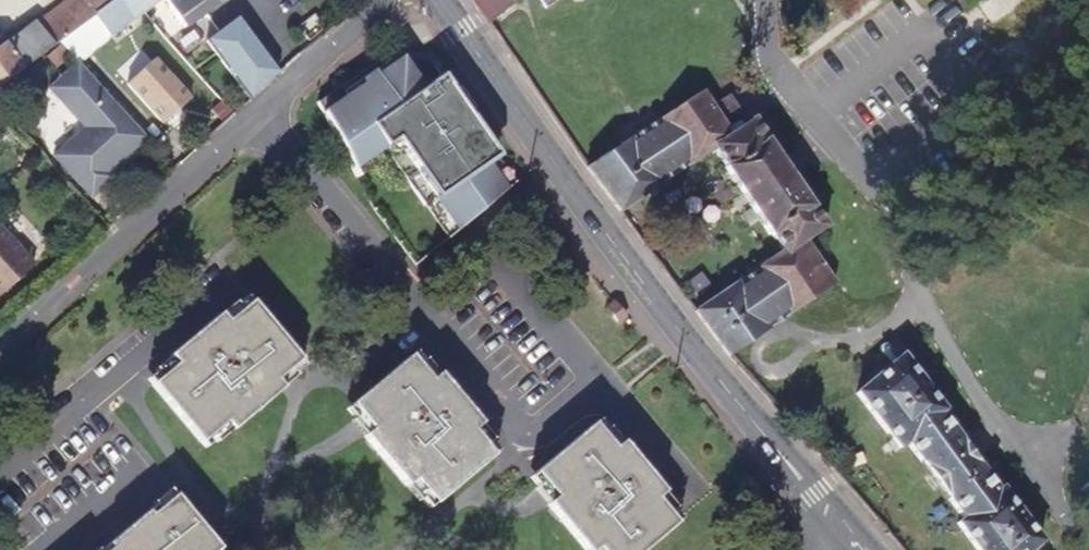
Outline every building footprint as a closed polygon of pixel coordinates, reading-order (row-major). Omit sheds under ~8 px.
[(59,42),(93,16),(82,0),(67,0),(5,46),(3,43),(0,46),(0,85),(59,42)] [(144,13),(134,0),(115,0),(93,16),(59,42),(76,59),(77,61),(144,13)] [(115,0),(82,0),(93,16),(115,0)] [(144,13),(161,0),(134,0),(144,13)] [(222,0),(164,0),(185,27),(217,3),(222,0)] [(488,26),(517,2),(516,0),(470,0),(488,26)] [(545,9),(558,0),(539,0),(545,9)] [(279,75),(237,18),(206,41),(251,101),(279,75)] [(514,184),(428,59),(417,60),(412,60),(405,60),(398,59),(393,58),(388,57),(385,56),(317,103),(322,114),(348,163),(359,155),(364,162),(383,149),(424,207),(434,199),(457,232),(514,184)] [(77,61),(76,59),(46,85),(84,124),(52,154),(92,198),(115,177),(109,169),(134,146),(146,135),(77,61)] [(190,100),(155,60),(127,85),(163,124),(190,100)] [(701,92),(586,168),(619,211),(715,150),(783,251),(695,312),(728,357),(835,284),(805,241),(825,227),(811,206),(809,207),(765,142),(766,140),(752,119),(747,123),(729,95),(711,107),(701,92)] [(141,153),(134,146),(109,169),(115,177),(141,153)] [(457,232),(434,199),(424,207),(447,239),(457,232)] [(0,230),(0,295),(33,266),(0,230)] [(175,365),(151,386),(199,443),(224,423),(231,431),(281,389),(274,381),(298,361),(250,303),(226,324),(219,315),(168,357),(175,365)] [(491,456),(471,432),(479,425),(437,375),(429,382),(408,358),(351,406),(371,430),(363,437),(405,487),(413,481),(433,505),(491,456)] [(857,394),(898,449),(907,443),(963,518),(957,523),(978,549),(1033,549),(1042,543),(1002,490),(999,493),(942,416),(945,414),(904,358),(857,394)] [(654,501),(662,493),(621,443),(612,451),(592,426),(547,463),(534,474),(555,499),(546,505),(585,549),(595,549),(597,549),(598,549),(645,549),(675,524),(654,501)] [(201,531),(191,519),(173,497),(149,518),(145,514),(107,546),(110,549),(216,549),(201,531)]
